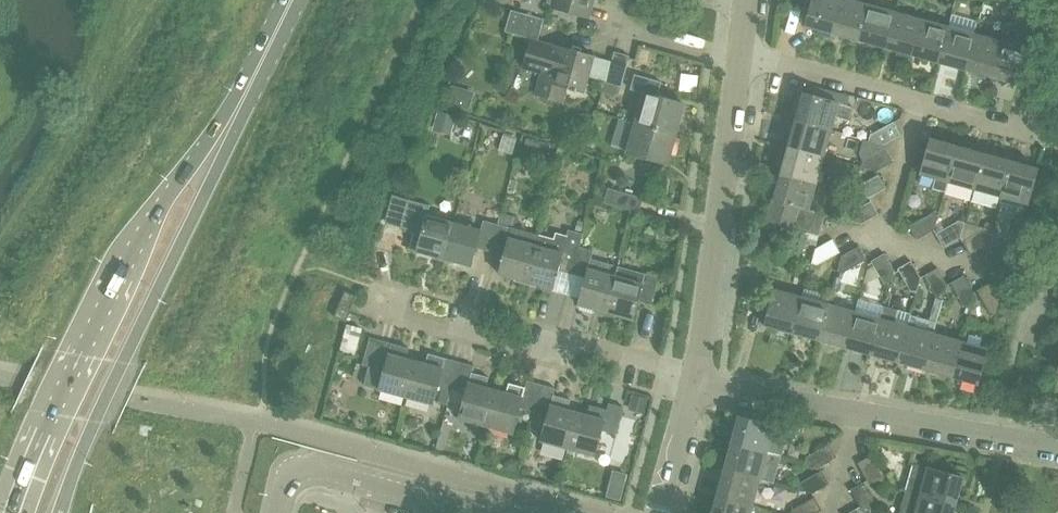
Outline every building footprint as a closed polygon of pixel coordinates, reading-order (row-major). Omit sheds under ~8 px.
[(546,7),(588,18),(592,1),(587,0),(548,0),(546,7)] [(805,25),(835,34),(843,0),(812,0),(805,25)] [(835,34),(859,40),(868,6),(847,0),(843,0),(835,34)] [(1041,0),(1023,0),(1030,12),(1036,15),(1041,0)] [(868,6),(859,40),(886,48),(895,13),(868,6)] [(538,40),(544,18),(511,9),(505,31),(533,39),(538,40)] [(895,13),(886,48),(914,55),(922,21),(895,13)] [(922,21),(914,55),(938,62),(947,28),(922,21)] [(947,28),(938,62),(965,70),(974,35),(947,28)] [(974,35),(965,70),(991,77),(1000,43),(974,35)] [(538,40),(533,39),(525,67),(542,72),(536,94),(564,101),(568,87),(584,91),(594,55),(550,43),(538,40)] [(1000,43),(991,77),(1018,84),(1027,50),(1000,43)] [(610,60),(604,81),(621,86),(630,55),(615,50),(612,61),(610,60)] [(645,93),(636,123),(675,134),(684,104),(657,96),(645,92),(645,93)] [(802,94),(795,121),(831,131),(835,115),(849,120),(853,106),(838,102),(838,104),(802,94)] [(432,129),(450,134),(455,116),(437,111),(432,129)] [(795,121),(788,148),(823,158),(831,131),(795,121)] [(883,144),(901,135),(893,121),(872,133),(871,133),(869,140),(883,144)] [(675,134),(636,123),(627,152),(667,164),(675,134)] [(920,175),(934,179),(932,186),(944,190),(946,182),(947,182),(957,147),(930,139),(920,175)] [(537,156),(546,159),(549,145),(540,142),(537,156)] [(957,147),(947,182),(974,190),(984,154),(957,147)] [(788,148),(781,175),(816,184),(823,158),(788,148)] [(876,171),(893,161),(886,148),(864,160),(863,159),(861,166),(876,171)] [(984,154),(974,190),(1000,197),(1010,161),(984,154)] [(1010,161),(1000,197),(1028,204),(1037,169),(1010,161)] [(869,197),(886,187),(879,174),(857,186),(856,186),(854,193),(869,197)] [(781,175),(773,201),(771,200),(766,221),(793,228),(799,206),(809,209),(816,184),(781,175)] [(639,212),(644,197),(608,187),(604,202),(639,212)] [(862,223),(879,214),(871,200),(849,212),(847,219),(862,223)] [(400,228),(413,231),(408,250),(444,260),(454,224),(426,217),(429,207),(408,201),(400,228)] [(826,214),(809,209),(799,206),(793,228),(819,235),(826,214)] [(497,226),(490,252),(503,256),(498,275),(525,282),(535,246),(508,239),(511,229),(514,215),(501,212),(497,226)] [(934,229),(938,214),(931,212),(931,213),(910,225),(917,239),(934,229)] [(575,230),(582,232),(584,221),(578,220),(575,230)] [(960,237),(965,222),(958,220),(936,233),(943,246),(960,237)] [(454,224),(444,260),(470,267),(476,248),(490,252),(497,226),(483,222),(481,232),(454,224)] [(987,244),(991,229),(984,227),(984,228),(962,240),(969,253),(987,244)] [(557,271),(571,275),(579,246),(579,245),(583,232),(582,232),(575,230),(568,228),(566,235),(556,232),(554,238),(538,233),(535,246),(525,282),(552,290),(557,271)] [(1013,251),(1017,236),(1011,234),(1010,235),(988,248),(996,261),(1013,251)] [(818,264),(840,252),(833,238),(815,248),(811,263),(818,265),(818,264)] [(845,271),(866,259),(859,245),(842,255),(838,270),(845,272),(845,271)] [(579,246),(571,275),(585,279),(577,306),(604,313),(614,277),(587,270),(593,249),(579,246)] [(890,285),(895,270),(885,253),(871,260),(884,282),(883,283),(890,285)] [(917,292),(921,277),(911,260),(898,267),(910,289),(910,290),(917,292)] [(943,299),(947,284),(938,267),(924,275),(937,297),(936,297),(943,299)] [(614,277),(604,313),(632,321),(637,302),(651,306),(659,279),(645,275),(642,285),(614,277)] [(970,307),(974,292),(964,275),(951,282),(963,304),(963,305),(970,307)] [(996,314),(1000,299),(991,282),(977,290),(989,311),(989,312),(996,314)] [(345,290),(335,316),(346,321),(357,295),(345,290)] [(765,326),(792,333),(801,298),(774,290),(765,326)] [(801,298),(792,333),(818,341),(828,305),(801,298)] [(881,320),(871,355),(897,363),(907,327),(895,323),(899,308),(883,304),(879,319),(881,320)] [(828,305),(818,341),(844,348),(854,312),(828,305)] [(854,312),(844,348),(871,355),(881,320),(879,319),(854,312)] [(907,327),(897,363),(923,370),(933,334),(907,327)] [(933,334),(923,370),(950,377),(960,341),(933,334)] [(409,349),(377,340),(369,338),(362,363),(369,365),(364,384),(380,388),(379,390),(406,397),(416,361),(406,359),(409,349)] [(960,341),(950,377),(977,384),(987,349),(960,341)] [(416,361),(406,397),(433,405),(438,386),(452,390),(460,363),(446,359),(428,354),(426,364),(416,361)] [(460,363),(452,390),(465,394),(458,419),(486,427),(496,391),(486,388),(489,378),(472,373),(474,367),(460,363)] [(496,391),(486,427),(513,435),(520,409),(534,413),(542,386),(527,381),(525,388),(508,383),(506,394),(496,391)] [(542,386),(534,413),(548,416),(540,443),(567,450),(578,414),(568,411),(571,401),(554,396),(555,389),(542,386)] [(631,393),(627,405),(643,409),(647,397),(631,393)] [(326,408),(327,412),(332,414),(336,412),(338,407),(336,403),(332,401),(327,403),(326,408)] [(615,436),(623,408),(609,404),(607,411),(601,432),(615,436)] [(578,414),(567,450),(594,457),(601,432),(607,411),(590,406),(587,416),(578,414)] [(738,417),(730,444),(780,458),(788,431),(738,417)] [(820,466),(837,456),(829,443),(805,457),(808,464),(820,466)] [(730,444),(723,471),(759,481),(760,478),(774,481),(780,458),(730,444)] [(881,483),(886,480),(871,455),(858,462),(868,480),(881,483)] [(912,465),(905,492),(955,505),(962,478),(912,465)] [(813,493),(830,483),(822,470),(800,482),(799,482),(798,489),(813,493)] [(723,471),(716,497),(752,507),(759,481),(723,471)] [(875,510),(877,503),(876,502),(864,481),(851,489),(860,506),(875,510)] [(905,492),(899,512),(953,512),(955,505),(905,492)] [(822,509),(815,496),(793,508),(792,508),(791,512),(816,512),(822,509)] [(716,497),(712,512),(750,512),(752,507),(716,497)]
